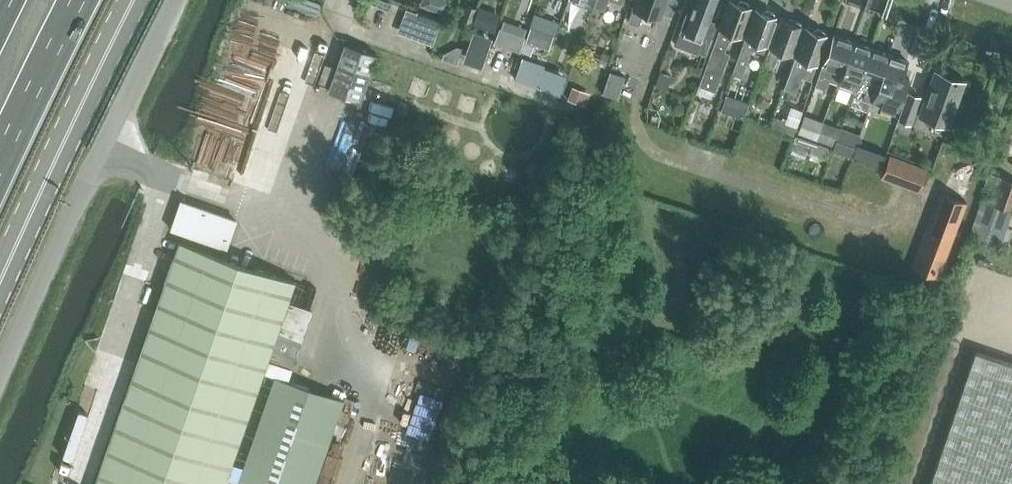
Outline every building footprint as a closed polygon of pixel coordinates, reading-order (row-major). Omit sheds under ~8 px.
[(421,4),(444,13),(449,0),(423,0),(421,4)] [(595,6),(604,10),(608,0),(597,0),(595,6)] [(640,25),(645,12),(662,18),(668,0),(637,0),(630,21),(640,25)] [(690,14),(685,13),(678,33),(701,41),(698,51),(708,55),(720,23),(710,19),(717,0),(695,0),(690,14)] [(751,7),(750,6),(748,3),(742,1),(739,2),(732,0),(730,0),(720,27),(742,35),(751,7)] [(467,5),(462,19),(472,22),(477,9),(467,5)] [(606,21),(620,24),(624,10),(612,5),(606,21)] [(503,27),(523,34),(530,15),(510,8),(503,27)] [(754,12),(738,57),(732,73),(742,76),(752,48),(764,52),(767,44),(775,20),(776,16),(774,16),(774,12),(767,10),(764,12),(755,9),(754,12)] [(792,52),(802,25),(800,25),(801,22),(790,18),(789,21),(780,18),(763,67),(773,71),(778,57),(780,58),(783,49),(792,52)] [(531,26),(526,40),(548,48),(554,35),(531,26)] [(520,52),(525,36),(524,36),(501,28),(500,27),(494,43),(520,52)] [(817,62),(827,35),(825,34),(824,31),(817,28),(815,30),(806,27),(788,76),(798,80),(806,59),(817,62)] [(829,79),(838,82),(852,41),(834,34),(816,84),(826,88),(829,79)] [(555,48),(575,56),(580,44),(560,36),(555,48)] [(591,47),(586,59),(606,66),(615,43),(608,40),(603,51),(591,47)] [(838,82),(836,85),(854,92),(870,47),(852,41),(838,82)] [(345,43),(329,91),(360,101),(377,54),(345,43)] [(888,54),(870,47),(854,92),(853,96),(871,102),(874,94),(878,83),(888,54)] [(907,61),(888,54),(878,83),(874,94),(884,98),(888,87),(896,90),(892,101),(904,105),(917,68),(906,64),(907,61)] [(625,76),(610,71),(604,88),(603,93),(610,95),(618,98),(625,76)] [(964,85),(965,82),(935,71),(934,74),(919,114),(949,125),(964,85)] [(899,118),(911,123),(921,96),(909,92),(899,118)] [(718,120),(710,142),(734,150),(741,128),(726,123),(731,108),(723,105),(718,120)] [(798,133),(817,140),(822,126),(824,121),(805,114),(798,133)] [(771,126),(794,134),(796,126),(789,124),(790,120),(775,115),(771,126)] [(822,126),(817,140),(835,147),(840,133),(822,126)] [(834,149),(852,155),(860,134),(841,128),(840,133),(835,147),(834,149)] [(856,157),(871,162),(875,150),(860,144),(856,157)] [(871,162),(882,166),(886,154),(875,150),(871,162)] [(882,178),(919,191),(927,168),(890,155),(882,178)] [(988,173),(984,185),(996,189),(991,205),(1011,212),(1011,181),(988,173)] [(919,262),(941,270),(950,245),(966,199),(944,191),(928,237),(919,262)] [(180,201),(171,229),(227,248),(237,221),(180,201)] [(95,483),(314,483),(344,399),(275,375),(243,466),(233,463),(269,360),(292,368),(312,310),(289,302),(296,281),(180,241),(95,483)] [(974,349),(928,483),(1011,483),(1011,361),(974,349)]
